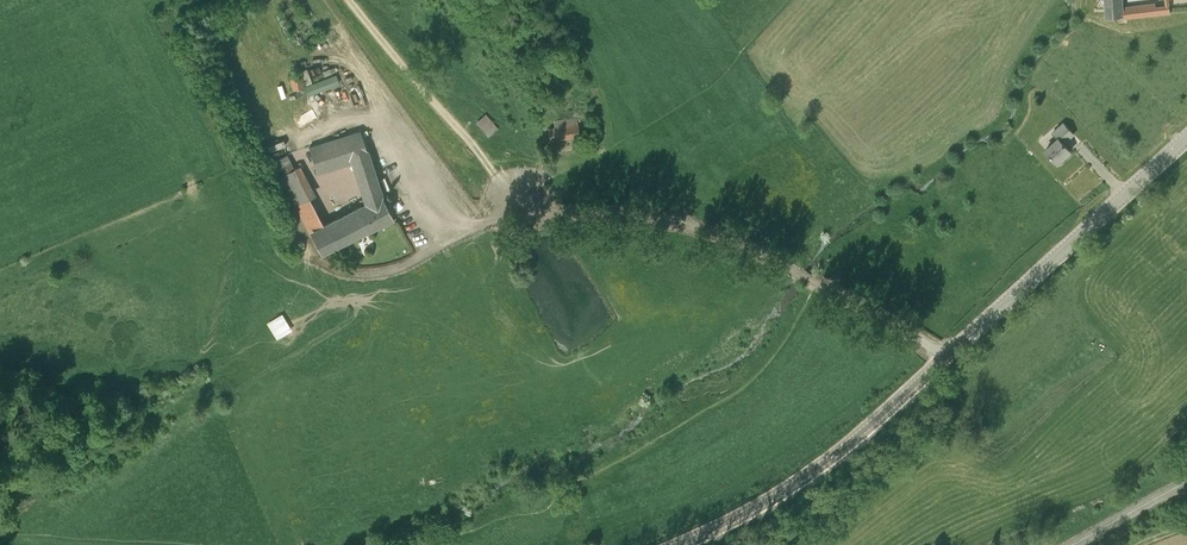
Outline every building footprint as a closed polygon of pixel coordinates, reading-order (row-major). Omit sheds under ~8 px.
[(1124,6),(1123,0),(1105,0),(1105,16),(1124,15),(1124,6)] [(1169,5),(1166,5),(1155,6),(1155,2),(1134,5),(1135,18),(1170,14),(1169,5)] [(305,86),(302,74),(289,78),(292,90),(305,86)] [(309,95),(340,84),(336,74),(305,86),(309,95)] [(297,116),(301,123),(316,116),(312,109),(297,116)] [(478,120),(490,135),(498,128),(486,113),(478,120)] [(580,135),(578,123),(577,117),(554,120),(555,127),(548,128),(550,139),(580,135)] [(1071,150),(1064,143),(1075,134),(1064,121),(1052,132),(1056,138),(1045,148),(1058,163),(1071,150)] [(369,230),(393,218),(379,186),(361,131),(309,148),(317,172),(351,162),(365,203),(323,224),(294,169),(287,154),(276,160),(283,175),(283,176),(321,252),(369,228),(369,230)] [(272,149),(286,144),(285,139),(270,144),(272,149)] [(282,313),(267,322),(277,338),(292,329),(282,313)]
